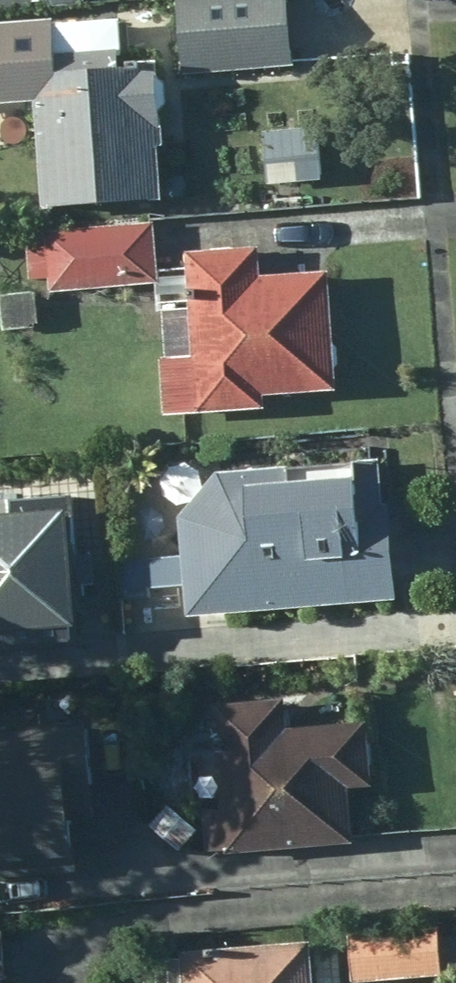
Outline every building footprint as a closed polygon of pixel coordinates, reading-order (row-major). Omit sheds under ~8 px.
[(179,6),(183,83),(298,76),(294,0),(287,0),(179,6)] [(38,105),(45,212),(162,204),(158,152),(164,152),(158,72),(123,74),(120,40),(71,44),(72,53),(12,56),(16,108),(38,105)] [(320,135),(261,135),(262,184),(321,184),(320,135)] [(152,225),(42,232),(47,292),(156,285),(152,225)] [(250,255),(187,259),(194,358),(157,361),(161,419),(265,413),(264,398),(331,393),(324,277),(252,282),(250,255)] [(189,619),(398,605),(394,532),(387,532),(381,464),(220,477),(182,522),(189,619)] [(71,501),(0,508),(0,659),(86,655),(71,501)] [(225,864),(361,854),(357,796),(374,794),(369,730),(285,736),(283,706),(213,711),(225,864)] [(79,867),(74,806),(98,803),(92,731),(44,734),(42,717),(0,720),(0,873),(79,867)] [(441,933),(349,940),(353,982),(423,982),(445,982),(441,933)] [(186,962),(187,982),(320,982),(318,953),(186,962)]
